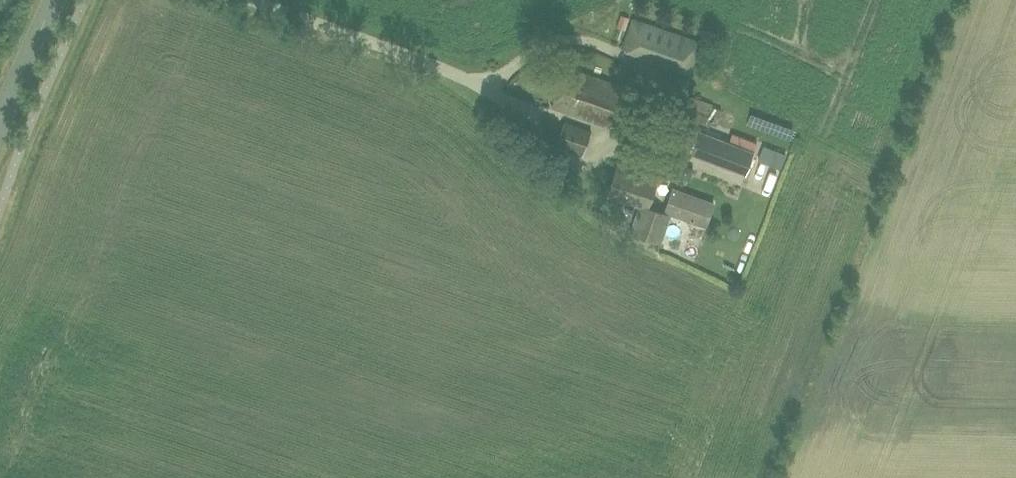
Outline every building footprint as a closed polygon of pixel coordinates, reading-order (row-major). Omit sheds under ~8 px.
[(691,73),(701,43),(633,19),(622,49),(691,73)] [(615,129),(629,89),(565,67),(552,107),(615,129)] [(712,108),(713,104),(672,90),(666,110),(707,124),(707,123),(716,126),(721,111),(712,108)] [(583,156),(591,131),(565,122),(556,146),(583,156)] [(751,153),(732,146),(698,133),(690,154),(710,162),(743,174),(751,153)] [(775,151),(770,164),(781,168),(786,155),(775,151)] [(677,222),(679,216),(668,212),(668,214),(648,207),(657,181),(617,167),(608,194),(639,205),(629,232),(659,242),(667,219),(677,222)] [(668,212),(679,216),(704,225),(711,206),(676,192),(668,212)]
